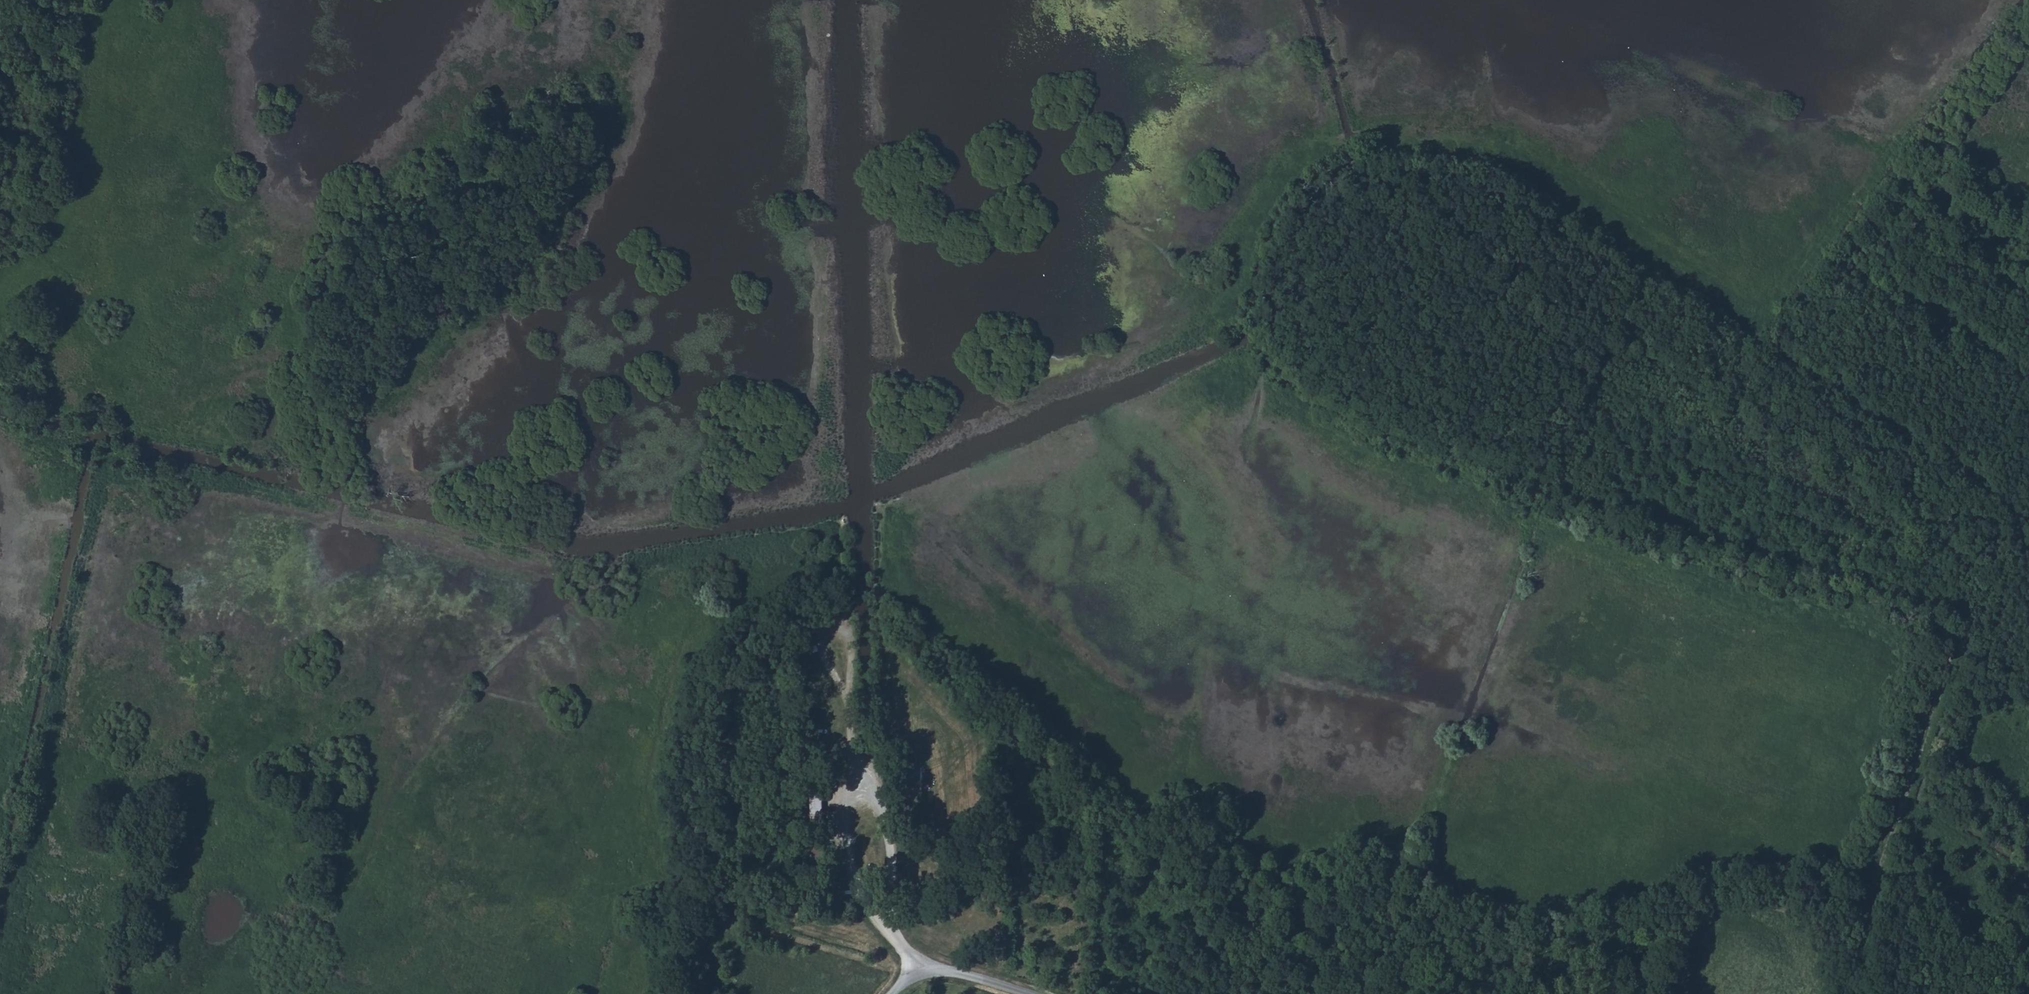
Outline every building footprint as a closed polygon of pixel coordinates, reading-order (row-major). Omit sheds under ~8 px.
[(826,860),(822,760),(814,761),(817,860),(826,860)]
